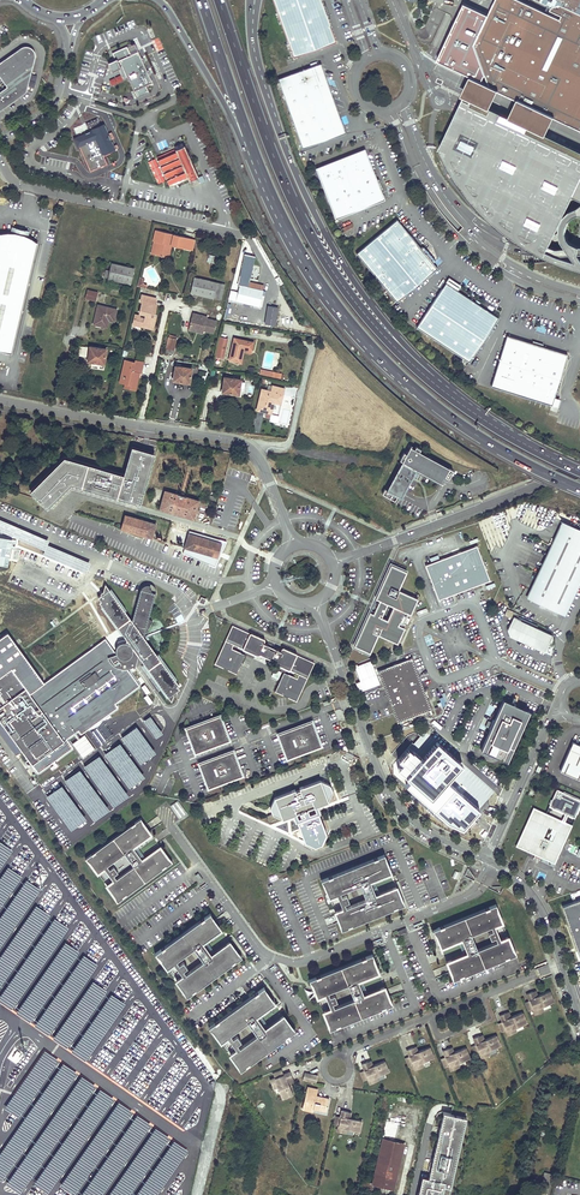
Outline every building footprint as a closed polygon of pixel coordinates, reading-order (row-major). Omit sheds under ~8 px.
[(294,57),(337,42),(326,12),(321,0),(273,0),(294,57)] [(492,7),(490,11),(475,43),(486,76),(488,83),(490,88),(497,90),(512,97),(517,99),(524,103),(522,107),(527,110),(533,112),(534,108),(554,117),(563,121),(572,126),(579,130),(579,0),(535,0),(541,2),(551,7),(550,9),(562,15),(560,18),(523,0),(495,0),(492,7)] [(33,63),(34,59),(35,54),(34,51),(32,48),(30,46),(28,45),(24,44),(20,46),(0,60),(0,76),(6,84),(0,89),(0,109),(26,90),(33,63)] [(128,76),(137,97),(149,92),(146,85),(152,82),(143,63),(138,51),(131,54),(127,46),(113,52),(115,58),(108,62),(112,71),(119,68),(123,78),(128,76)] [(290,113),(334,97),(321,63),(299,71),(278,78),(290,113)] [(488,112),(497,90),(490,88),(488,83),(470,74),(461,97),(460,100),(463,101),(488,112)] [(334,97),(290,113),(303,148),(346,133),(346,130),(341,117),(340,113),(334,97)] [(524,103),(517,99),(508,122),(545,139),(554,117),(534,108),(533,112),(527,110),(522,107),(524,103)] [(488,112),(463,101),(459,109),(440,149),(443,155),(447,162),(451,170),(454,176),(458,182),(463,188),(467,194),(471,198),(475,204),(480,209),(485,214),(490,219),(495,224),(499,227),(503,231),(508,235),(514,239),(519,243),(525,246),(531,249),(538,253),(544,256),(549,259),(556,261),(562,264),(569,266),(575,268),(579,270),(579,156),(545,139),(508,122),(488,112)] [(85,133),(73,138),(77,147),(79,147),(90,171),(107,164),(103,154),(115,149),(104,123),(91,129),(91,130),(90,131),(89,129),(87,128),(85,129),(84,131),(85,133)] [(175,151),(157,159),(169,186),(188,178),(189,180),(198,176),(184,144),(174,149),(175,151)] [(365,148),(316,168),(336,219),(385,199),(365,148)] [(397,219),(357,253),(398,302),(438,268),(397,219)] [(158,242),(155,253),(163,255),(164,250),(166,248),(171,249),(172,244),(187,248),(190,238),(175,234),(174,237),(169,236),(169,233),(156,230),(154,241),(155,241),(158,242)] [(0,233),(0,351),(11,354),(37,242),(31,237),(24,235),(15,232),(7,232),(0,233)] [(196,239),(190,238),(187,248),(193,250),(196,239)] [(163,255),(169,257),(171,249),(166,248),(164,250),(163,255)] [(215,256),(209,255),(207,262),(214,264),(215,256)] [(240,285),(249,287),(250,282),(256,258),(244,255),(237,284),(240,285)] [(134,268),(111,263),(108,279),(131,284),(134,268)] [(140,277),(138,286),(147,288),(147,286),(148,284),(145,284),(143,281),(144,278),(142,277),(140,277)] [(213,298),(217,283),(194,277),(191,293),(213,298)] [(249,287),(263,290),(264,285),(250,282),(249,287)] [(217,283),(213,298),(221,300),(225,284),(217,283)] [(446,283),(417,327),(470,362),(499,318),(453,288),(446,283)] [(259,306),(263,290),(249,287),(240,285),(238,296),(230,294),(229,298),(259,306)] [(87,291),(85,298),(96,301),(98,293),(87,291)] [(135,315),(133,325),(141,327),(141,324),(154,326),(156,317),(154,316),(157,305),(155,304),(157,297),(142,294),(141,301),(142,302),(140,313),(146,315),(145,318),(140,317),(140,316),(135,315)] [(108,320),(114,321),(116,309),(98,305),(94,324),(104,327),(105,319),(108,320)] [(278,307),(268,306),(265,324),(276,325),(278,307)] [(193,313),(189,328),(197,330),(198,328),(204,329),(204,331),(214,333),(217,320),(207,318),(207,316),(193,313)] [(88,330),(91,318),(83,316),(80,328),(88,330)] [(507,335),(491,386),(553,406),(568,354),(507,335)] [(222,358),(227,338),(225,338),(226,337),(221,336),(221,337),(220,337),(215,356),(222,358)] [(174,349),(176,339),(169,337),(166,348),(174,349)] [(251,350),(253,342),(234,338),(229,360),(239,362),(241,353),(243,353),(244,352),(244,348),(251,350)] [(87,356),(88,347),(79,346),(79,356),(87,356)] [(104,361),(106,349),(90,347),(88,361),(96,362),(96,360),(104,361)] [(125,360),(120,382),(126,384),(131,385),(132,383),(137,384),(139,378),(137,377),(138,373),(141,374),(144,362),(136,360),(135,362),(125,360)] [(189,381),(191,368),(175,366),(173,380),(181,382),(182,380),(189,381)] [(239,392),(241,380),(224,377),(222,392),(231,393),(231,391),(239,392)] [(126,384),(125,388),(136,391),(137,384),(132,383),(131,385),(126,384)] [(262,389),(257,410),(271,414),(274,402),(275,399),(278,399),(279,394),(283,395),(285,389),(273,386),(272,391),(262,389)] [(278,399),(275,399),(274,402),(281,404),(283,395),(279,394),(278,399)] [(415,447),(411,445),(406,454),(404,452),(400,460),(403,461),(416,469),(422,472),(442,483),(445,476),(449,478),(451,475),(453,470),(419,451),(421,449),(416,446),(415,447)] [(62,458),(31,490),(48,507),(72,482),(142,502),(155,454),(132,447),(124,477),(62,458)] [(416,469),(403,461),(385,492),(399,500),(410,479),(416,469)] [(416,469),(410,479),(416,483),(422,472),(416,469)] [(160,508),(194,518),(199,500),(186,496),(186,495),(178,493),(178,494),(165,490),(160,508)] [(124,530),(128,516),(124,515),(120,529),(124,530)] [(124,530),(151,538),(156,524),(128,516),(124,530)] [(563,615),(579,579),(579,532),(561,524),(529,599),(563,615)] [(220,548),(219,537),(207,538),(189,533),(188,538),(190,539),(188,543),(186,542),(185,547),(210,555),(214,556),(216,556),(217,548),(220,548)] [(0,538),(0,565),(7,566),(10,540),(0,538)] [(479,549),(427,568),(440,603),(492,583),(479,549)] [(370,611),(368,615),(355,645),(370,653),(379,634),(398,643),(405,627),(399,625),(400,623),(403,624),(407,614),(404,613),(405,611),(411,614),(418,598),(399,590),(407,571),(391,564),(376,598),(380,600),(378,604),(375,603),(373,608),(376,609),(374,613),(370,611)] [(138,688),(123,666),(125,664),(126,665),(127,665),(128,665),(129,665),(129,664),(130,665),(134,670),(138,658),(170,703),(174,694),(179,691),(176,688),(178,687),(156,656),(147,652),(145,653),(145,651),(147,650),(144,643),(143,638),(152,623),(142,617),(145,612),(150,615),(156,592),(156,591),(155,589),(155,588),(154,587),(153,587),(152,586),(151,585),(149,585),(148,588),(147,588),(146,588),(145,589),(144,589),(144,590),(143,591),(143,592),(143,593),(144,594),(145,595),(146,596),(145,597),(139,595),(130,625),(124,612),(104,585),(102,595),(97,598),(99,601),(98,602),(125,640),(121,646),(118,645),(117,650),(122,658),(119,661),(104,640),(44,683),(28,694),(10,670),(0,677),(0,724),(37,774),(71,749),(65,740),(77,732),(80,736),(116,709),(114,705),(138,688)] [(511,618),(513,612),(506,609),(504,615),(511,618)] [(120,637),(102,612),(56,645),(64,656),(107,625),(118,640),(120,637)] [(552,636),(517,619),(510,635),(544,652),(552,636)] [(36,623),(18,636),(23,643),(41,631),(36,623)] [(257,637),(231,625),(213,665),(236,675),(245,656),(232,650),(234,646),(256,656),(259,655),(274,662),(276,665),(297,675),(296,679),(283,673),(274,692),(296,702),(314,663),(289,652),(288,654),(276,649),(275,651),(272,650),(271,650),(269,649),(269,648),(267,647),(267,645),(256,640),(257,637)] [(0,639),(0,677),(10,670),(28,694),(44,683),(7,634),(0,639)] [(147,652),(156,656),(146,642),(147,641),(145,639),(144,643),(147,650),(145,651),(145,653),(147,652)] [(414,661),(379,674),(398,726),(433,713),(414,661)] [(146,694),(150,692),(145,684),(141,687),(146,694)] [(149,705),(153,702),(147,694),(144,697),(149,705)] [(517,736),(529,711),(503,699),(493,719),(489,728),(480,749),(506,761),(517,736)] [(220,715),(186,728),(195,753),(210,747),(209,745),(214,744),(214,746),(230,740),(220,715)] [(163,733),(150,716),(143,721),(156,738),(163,733)] [(277,734),(287,759),(321,746),(312,721),(297,727),(297,729),(293,730),(293,728),(277,734)] [(155,752),(136,726),(121,738),(140,763),(155,752)] [(435,810),(451,824),(455,819),(453,817),(460,809),(462,811),(467,806),(451,792),(450,792),(431,775),(433,772),(446,758),(414,729),(402,742),(398,746),(417,763),(402,780),(435,809),(435,810)] [(83,758),(95,750),(85,734),(73,743),(83,758)] [(392,741),(398,746),(402,742),(396,736),(392,741)] [(120,743),(104,755),(129,788),(145,776),(120,743)] [(573,743),(560,771),(579,780),(579,746),(573,743)] [(199,763),(208,788),(243,775),(233,750),(218,756),(219,758),(215,759),(214,757),(199,763)] [(99,755),(83,766),(113,807),(129,796),(99,755)] [(80,769),(64,780),(94,821),(110,810),(80,769)] [(292,791),(276,797),(271,808),(273,814),(283,818),(293,815),(295,821),(297,821),(305,842),(315,846),(322,843),(326,834),(318,813),(316,806),(318,805),(328,801),(333,792),(330,785),(320,781),(303,787),(303,786),(300,787),(301,789),(296,791),(295,789),(292,790),(292,791)] [(62,785),(46,797),(71,830),(87,818),(62,785)] [(558,791),(550,808),(565,815),(568,816),(575,819),(579,807),(579,801),(558,791)] [(170,805),(178,818),(186,814),(178,800),(170,805)] [(208,823),(201,804),(197,806),(204,825),(208,823)] [(532,808),(515,845),(533,854),(531,858),(532,859),(534,854),(553,863),(570,825),(565,823),(568,816),(565,815),(562,821),(532,808)] [(460,809),(453,817),(455,819),(462,811),(460,809)] [(140,818),(84,859),(89,863),(97,874),(103,869),(112,882),(106,886),(114,897),(116,903),(172,862),(167,858),(160,847),(142,860),(133,847),(150,834),(143,824),(140,818)] [(12,851),(0,842),(0,868),(12,851)] [(385,851),(321,877),(329,897),(336,894),(340,904),(333,907),(341,929),(405,903),(397,882),(375,891),(370,876),(391,868),(385,851)] [(8,867),(0,878),(0,908),(22,876),(8,867)] [(26,880),(0,916),(0,946),(40,889),(26,880)] [(577,951),(579,950),(579,899),(561,906),(577,951)] [(450,974),(451,979),(516,954),(512,949),(507,936),(500,939),(494,925),(501,922),(496,910),(496,904),(431,930),(435,934),(439,947),(460,938),(466,953),(445,961),(450,974)] [(50,915),(36,905),(0,956),(0,986),(50,915)] [(182,977),(175,981),(183,992),(185,998),(241,957),(237,953),(229,942),(211,955),(202,942),(220,929),(212,919),(210,913),(154,954),(158,958),(166,969),(172,964),(182,977)] [(68,928),(54,918),(0,995),(0,1001),(11,1009),(68,928)] [(30,1022),(79,952),(65,942),(16,1012),(30,1022)] [(307,980),(311,985),(316,997),(323,994),(329,1009),(322,1011),(327,1024),(328,1030),(392,1004),(389,999),(383,986),(363,995),(357,980),(378,972),(373,960),(372,954),(307,980)] [(48,1035),(97,964),(83,955),(34,1025),(48,1035)] [(106,990),(92,981),(52,1038),(67,1047),(106,990)] [(264,987),(208,1028),(212,1032),(220,1043),(226,1038),(236,1051),(229,1055),(237,1066),(239,1072),(256,1059),(295,1031),(291,1027),(283,1016),(265,1029),(256,1016),(274,1003),(266,993),(264,987)] [(535,1014),(540,1011),(538,1007),(548,1003),(553,1001),(549,991),(537,995),(534,997),(532,991),(526,993),(529,1000),(533,1009),(535,1014)] [(125,1004),(111,994),(71,1051),(85,1061),(125,1004)] [(529,1000),(525,1002),(528,1011),(533,1009),(529,1000)] [(502,1021),(506,1030),(507,1035),(513,1033),(511,1029),(521,1025),(526,1023),(522,1012),(510,1017),(507,1018),(505,1012),(499,1015),(502,1021)] [(502,1021),(497,1023),(501,1032),(506,1030),(502,1021)] [(485,1051),(495,1047),(500,1045),(495,1035),(484,1039),(481,1041),(479,1035),(473,1037),(476,1044),(479,1053),(481,1058),(487,1055),(485,1051)] [(476,1044),(471,1046),(475,1055),(479,1053),(476,1044)] [(415,1069),(420,1067),(419,1063),(429,1059),(434,1057),(429,1046),(417,1051),(415,1052),(412,1047),(407,1049),(409,1055),(413,1065),(415,1069)] [(456,1068),(455,1064),(464,1060),(469,1058),(465,1047),(453,1052),(450,1053),(448,1048),(442,1050),(445,1056),(449,1065),(451,1070),(456,1068)] [(57,1059),(43,1050),(4,1107),(18,1116),(57,1059)] [(409,1055),(405,1057),(408,1066),(413,1065),(409,1055)] [(445,1056),(441,1058),(444,1067),(449,1065),(445,1056)] [(429,1059),(419,1063),(420,1067),(430,1063),(429,1059)] [(374,1077),(384,1073),(389,1071),(384,1060),(372,1065),(369,1066),(367,1061),(362,1063),(364,1070),(368,1079),(370,1084),(375,1081),(374,1077)] [(464,1060),(455,1064),(456,1068),(466,1064),(464,1060)] [(78,1073),(63,1063),(0,1154),(0,1179),(3,1181),(78,1073)] [(282,1069),(273,1073),(275,1077),(284,1074),(282,1069)] [(364,1070),(360,1072),(364,1081),(368,1079),(364,1070)] [(293,1094),(288,1082),(287,1079),(292,1077),(290,1071),(284,1074),(275,1077),(270,1079),(272,1085),(276,1083),(280,1093),(282,1098),(293,1094)] [(302,1080),(316,1084),(318,1076),(304,1072),(302,1080)] [(384,1073),(374,1077),(375,1081),(385,1077),(384,1073)] [(20,1194),(96,1086),(81,1076),(6,1184),(20,1194)] [(276,1083),(272,1085),(276,1095),(280,1093),(276,1083)] [(329,1099),(316,1096),(318,1090),(307,1087),(302,1109),(313,1111),(314,1108),(326,1111),(329,1099)] [(114,1098),(100,1089),(34,1183),(48,1192),(114,1098)] [(75,1192),(132,1111),(118,1101),(61,1182),(75,1192)] [(340,1117),(337,1116),(335,1125),(337,1125),(336,1129),(338,1129),(337,1132),(354,1135),(354,1131),(360,1132),(362,1120),(351,1119),(352,1112),(341,1111),(340,1117)] [(422,1194),(446,1194),(448,1188),(454,1188),(470,1120),(445,1114),(430,1180),(425,1179),(422,1194)] [(150,1125),(136,1115),(81,1194),(101,1194),(150,1125)] [(169,1137),(155,1128),(109,1194),(129,1194),(169,1137)] [(394,1188),(404,1144),(383,1139),(373,1183),(362,1180),(360,1188),(371,1190),(373,1183),(394,1188)] [(187,1149),(174,1140),(135,1194),(156,1194),(187,1149)] [(553,1174),(545,1172),(542,1183),(545,1184),(543,1192),(548,1194),(553,1174)]
